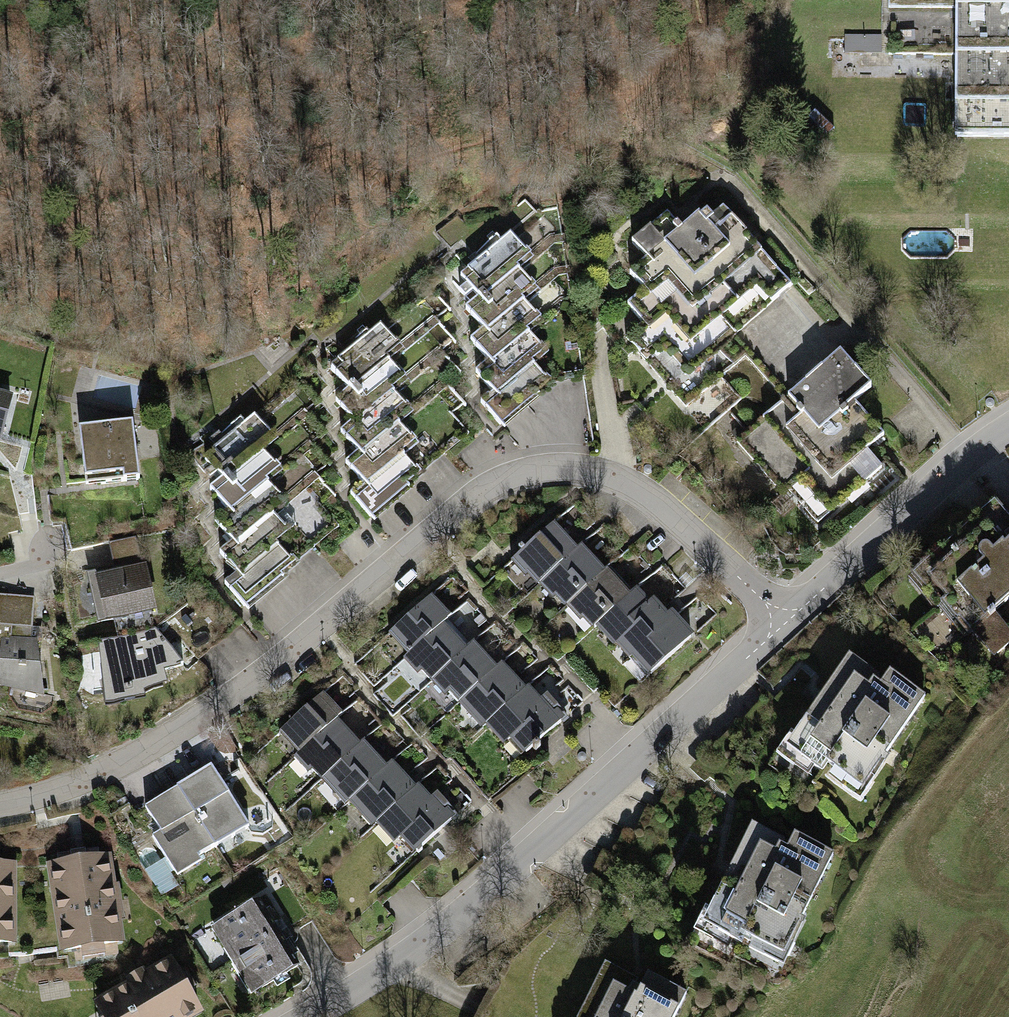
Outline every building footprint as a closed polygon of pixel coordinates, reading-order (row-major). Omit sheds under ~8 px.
[(955,135),(1008,136),(1008,0),(955,0),(955,135)] [(882,35),(845,35),(845,55),(882,55),(882,35)] [(460,252),(473,266),(504,239),(520,225),(520,226),(535,213),(536,214),(544,207),(532,194),(482,237),(481,235),(460,252)] [(682,229),(664,244),(709,297),(761,251),(723,207),(712,217),(707,211),(701,216),(699,213),(682,229)] [(647,259),(692,311),(709,297),(664,244),(682,229),(667,211),(632,242),(647,259)] [(461,277),(478,297),(509,271),(509,270),(521,258),(504,239),(473,266),(461,277)] [(692,311),(676,326),(705,360),(720,346),(791,285),(761,251),(709,297),(692,311)] [(644,291),(676,326),(692,311),(647,259),(630,274),(644,291)] [(330,344),(343,358),(374,331),(390,317),(391,318),(409,303),(410,304),(422,294),(423,295),(444,276),(431,261),(352,329),(350,327),(330,344)] [(466,308),(483,328),(514,301),(514,300),(526,290),(509,271),(478,297),(466,308)] [(644,291),(627,305),(688,375),(705,360),(676,326),(644,291)] [(488,359),(476,370),(494,391),(481,402),(500,424),(544,386),(524,364),(537,353),(519,332),(531,321),(514,301),(483,328),(471,339),(488,359)] [(602,327),(628,356),(636,349),(686,406),(735,363),(720,346),(705,360),(688,375),(627,305),(602,327)] [(330,369),(348,390),(379,363),(378,362),(391,350),(374,331),(343,358),(330,369)] [(771,412),(802,447),(854,401),(871,386),(840,351),(771,412)] [(203,460),(205,458),(265,407),(283,391),(284,392),(296,382),(297,383),(314,368),(301,354),(227,418),(225,416),(205,433),(209,438),(195,450),(203,460)] [(336,400),(353,420),(384,393),(383,392),(396,382),(379,363),(348,390),(336,400)] [(358,451),(346,462),(364,483),(351,494),(370,516),(413,478),(394,456),(407,445),(389,424),(401,413),(384,393),(353,420),(340,431),(358,451)] [(10,398),(0,396),(0,439),(10,398)] [(854,401),(802,447),(817,464),(831,480),(866,450),(884,435),(854,401)] [(205,458),(223,479),(254,452),(253,451),(269,437),(270,438),(281,428),(265,407),(205,458)] [(771,412),(737,441),(783,493),(800,478),(817,464),(802,447),(771,412)] [(133,422),(79,428),(86,485),(139,479),(133,422)] [(817,464),(800,478),(829,512),(881,467),(866,450),(831,480),(817,464)] [(210,489),(228,510),(259,483),(258,482),(270,471),(254,452),(223,479),(210,489)] [(232,541),(220,551),(238,572),(225,583),(245,605),(288,568),(268,545),(281,534),(263,514),(275,502),(259,483),(228,510),(215,520),(232,541)] [(915,570),(932,590),(935,588),(957,612),(960,610),(975,628),(988,617),(990,619),(995,614),(994,612),(1008,599),(1008,519),(995,502),(915,570)] [(574,553),(578,549),(555,522),(550,526),(574,553)] [(539,584),(543,580),(574,553),(550,526),(515,557),(529,572),(539,584)] [(108,543),(114,571),(131,567),(133,571),(143,569),(136,537),(108,543)] [(601,575),(605,571),(582,545),(578,549),(601,575)] [(566,606),(570,602),(601,575),(578,549),(574,553),(543,580),(557,595),(566,606)] [(529,572),(515,557),(511,561),(524,576),(529,572)] [(114,571),(90,576),(100,621),(125,615),(129,634),(152,629),(148,608),(151,607),(143,569),(133,571),(131,567),(114,571)] [(628,596),(633,593),(610,567),(605,571),(628,596)] [(932,590),(915,570),(907,578),(934,610),(938,606),(964,638),(975,628),(960,610),(957,612),(935,588),(932,590)] [(593,628),(598,623),(628,596),(605,571),(601,575),(570,602),(584,617),(593,628)] [(543,580),(539,584),(552,598),(557,595),(543,580)] [(651,613),(656,609),(637,588),(633,593),(651,613)] [(616,644),(621,640),(633,654),(651,673),(691,637),(674,618),(668,623),(656,609),(651,613),(633,593),(628,596),(598,623),(616,644)] [(428,598),(447,620),(451,616),(432,594),(428,598)] [(393,630),(412,651),(443,623),(447,620),(428,598),(393,630)] [(580,620),(584,617),(570,602),(566,606),(580,620)] [(4,640),(10,640),(11,627),(32,628),(33,613),(5,611),(4,625),(0,625),(0,641),(4,640)] [(466,649),(471,645),(447,620),(443,623),(466,649)] [(431,681),(435,677),(466,649),(443,623),(412,651),(408,655),(421,670),(431,681)] [(598,623),(593,628),(612,648),(616,644),(598,623)] [(42,693),(37,641),(32,641),(32,628),(11,627),(10,640),(4,640),(0,641),(0,685),(42,693)] [(129,634),(101,640),(104,662),(108,684),(110,693),(154,684),(154,679),(161,678),(164,677),(162,669),(183,665),(156,628),(152,629),(129,634)] [(389,633),(408,655),(412,651),(393,630),(389,633)] [(621,640),(616,644),(629,658),(633,654),(621,640)] [(494,671),(498,667),(474,641),(471,645),(494,671)] [(458,702),(462,699),(494,671),(471,645),(466,649),(435,677),(449,691),(458,702)] [(417,674),(421,670),(408,655),(404,659),(417,674)] [(795,734),(792,739),(806,748),(801,756),(815,766),(823,771),(828,762),(835,766),(849,776),(843,785),(861,797),(873,780),(869,777),(925,695),(890,670),(880,685),(875,681),(879,676),(849,655),(795,734)] [(498,667),(521,693),(525,690),(502,663),(498,667)] [(486,725),(490,721),(521,693),(498,667),(494,671),(462,699),(486,725)] [(444,695),(449,691),(435,677),(431,681),(444,695)] [(110,693),(108,684),(102,686),(105,705),(146,696),(145,690),(162,687),(161,678),(154,679),(154,684),(110,693)] [(525,690),(521,693),(490,721),(508,740),(512,737),(526,752),(531,747),(534,750),(538,747),(535,744),(561,721),(546,705),(542,709),(525,690)] [(318,697),(337,718),(341,714),(322,693),(318,697)] [(283,728),(302,749),(333,722),(337,718),(318,697),(283,728)] [(482,728),(486,725),(462,699),(458,702),(482,728)] [(356,748),(360,744),(337,718),(333,722),(356,748)] [(503,744),(508,740),(490,721),(486,725),(503,744)] [(321,779),(325,775),(356,748),(333,722),(302,749),(298,753),(312,768),(321,779)] [(279,732),(298,753),(302,749),(283,728),(279,732)] [(792,739),(795,734),(792,732),(777,752),(809,774),(815,766),(801,756),(806,748),(792,739)] [(384,770),(388,766),(364,740),(360,744),(384,770)] [(349,801),(353,797),(384,770),(360,744),(356,748),(325,775),(339,790),(349,801)] [(307,773),(312,768),(298,753),(294,757),(307,773)] [(411,792),(415,788),(392,762),(388,766),(411,792)] [(211,766),(178,787),(215,846),(248,826),(211,766)] [(376,823),(380,819),(411,792),(388,766),(384,770),(353,797),(376,823)] [(849,776),(835,766),(829,775),(843,785),(849,776)] [(335,794),(339,790),(325,775),(321,779),(335,794)] [(178,787),(145,807),(161,832),(152,837),(165,858),(174,872),(177,877),(201,863),(197,857),(215,846),(178,787)] [(415,788),(411,792),(380,819),(398,839),(403,835),(417,851),(418,853),(423,849),(421,847),(452,819),(438,804),(433,808),(415,788)] [(394,843),(398,839),(380,819),(376,823),(394,843)] [(710,909),(707,914),(723,922),(718,931),(733,939),(742,943),(744,939),(747,934),(769,945),(773,936),(788,943),(790,939),(833,853),(794,834),(787,849),(781,846),(784,840),(752,824),(710,909)] [(413,855),(417,851),(403,835),(398,839),(413,855)] [(59,866),(100,860),(98,849),(57,856),(59,866)] [(174,872),(165,858),(144,871),(161,897),(179,886),(171,873),(174,872)] [(59,866),(52,867),(64,949),(81,947),(82,947),(84,941),(98,939),(101,944),(103,944),(119,941),(115,919),(113,901),(118,900),(119,900),(117,886),(111,887),(106,859),(100,860),(59,866)] [(0,868),(0,883),(10,883),(10,868),(0,868)] [(11,942),(11,883),(10,883),(0,883),(0,942),(11,942)] [(121,918),(118,900),(113,901),(115,919),(121,918)] [(219,925),(239,957),(279,933),(262,906),(259,901),(219,925)] [(264,904),(262,906),(279,933),(287,928),(282,919),(279,921),(270,907),(267,909),(264,904)] [(707,914),(710,909),(706,907),(694,931),(728,948),(733,939),(718,931),(723,922),(707,914)] [(239,957),(219,925),(212,930),(232,962),(239,957)] [(287,928),(279,933),(296,962),(299,960),(295,955),(298,953),(290,939),(293,937),(287,928)] [(239,957),(259,989),(298,965),(296,962),(279,933),(239,957)] [(747,934),(744,939),(751,943),(749,947),(783,964),(794,941),(790,939),(788,943),(773,936),(769,945),(747,934)] [(104,955),(103,944),(101,944),(98,939),(84,941),(82,947),(81,947),(82,958),(104,955)] [(239,957),(232,962),(251,994),(259,989),(239,957)] [(98,1005),(105,1016),(186,1016),(198,1010),(188,993),(180,980),(170,963),(145,977),(142,972),(128,980),(131,986),(98,1005)] [(686,991),(641,969),(636,979),(605,964),(578,1016),(674,1016),(686,991)] [(187,976),(180,980),(188,993),(194,990),(187,976)]
